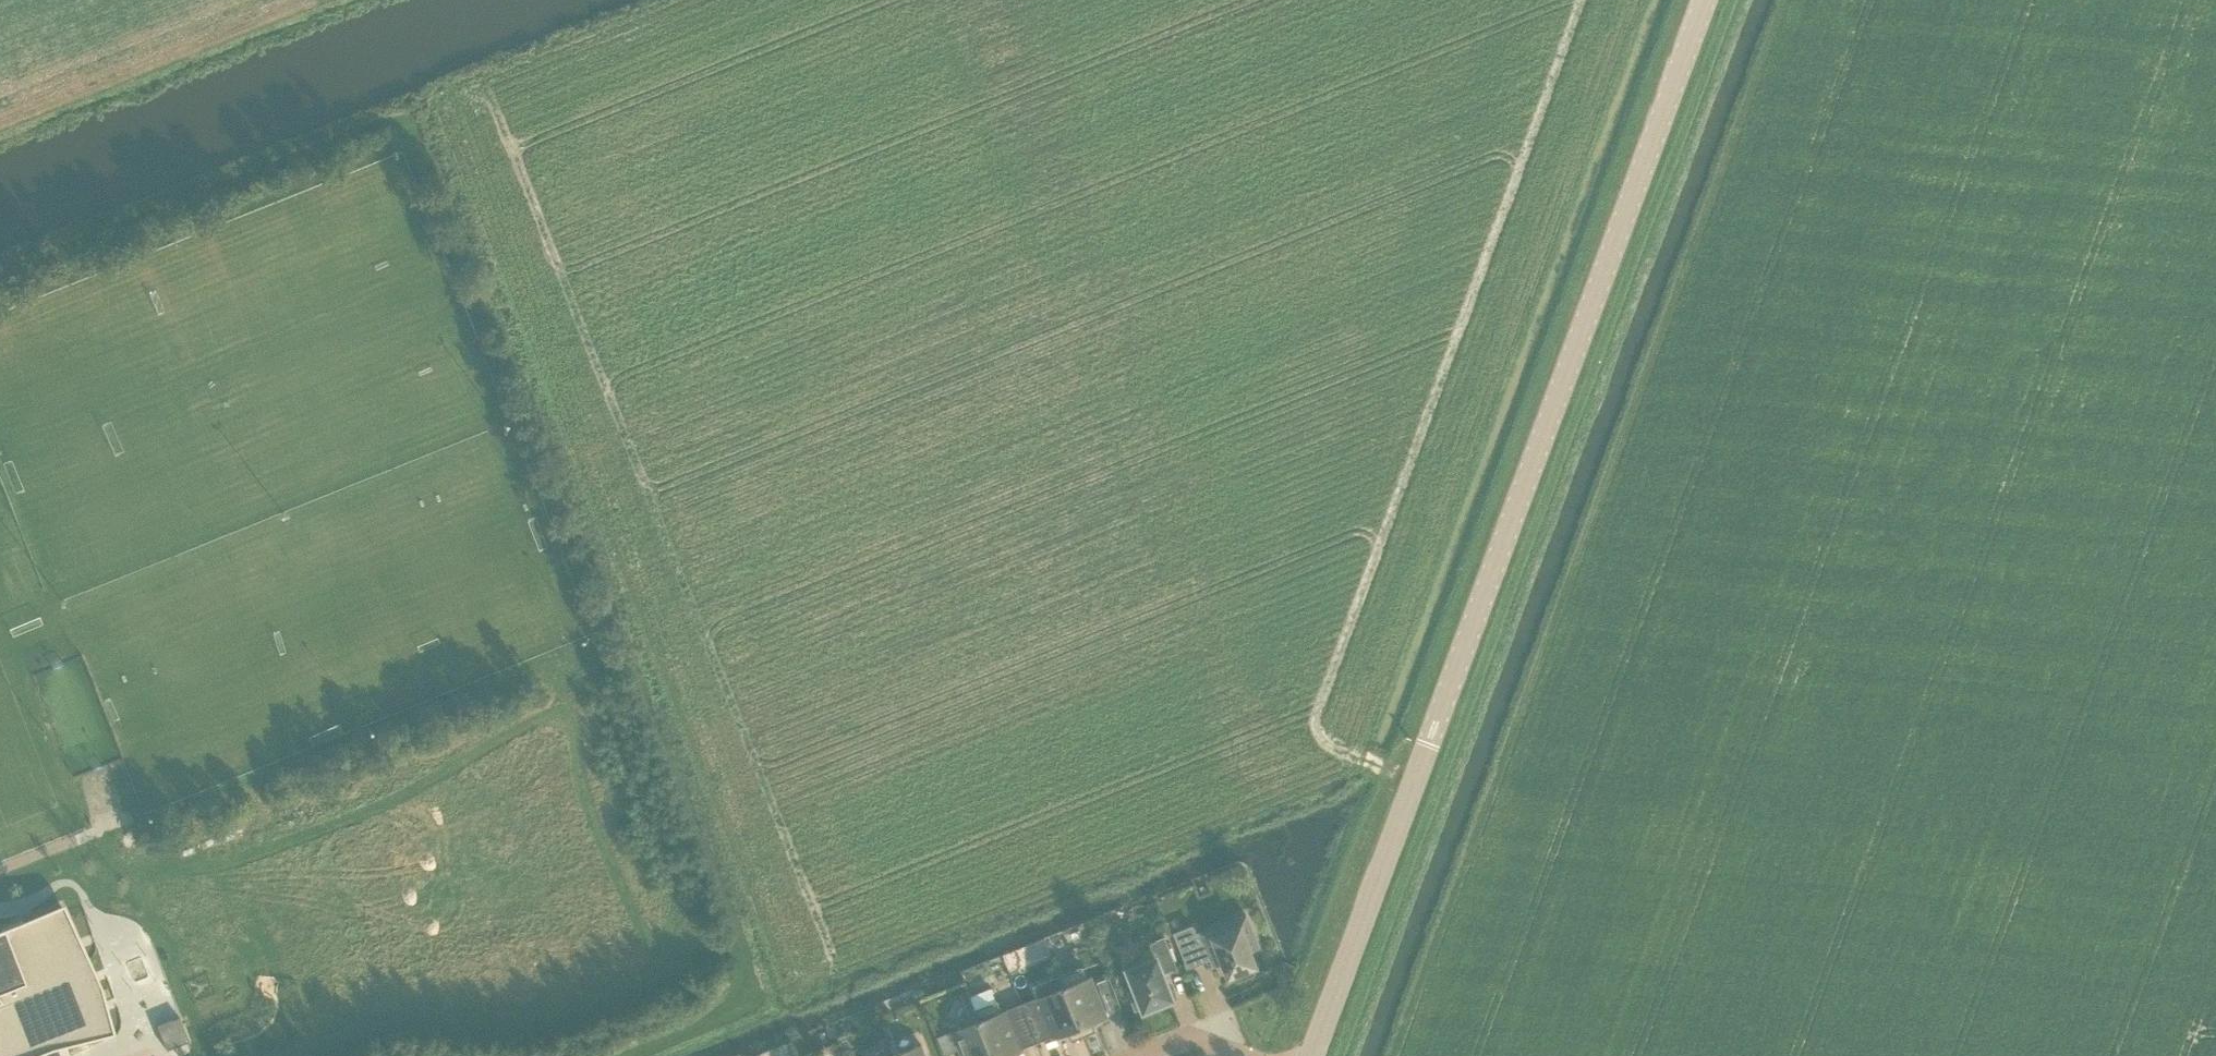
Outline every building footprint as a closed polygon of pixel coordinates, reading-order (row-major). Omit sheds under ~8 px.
[(2,928),(2,930),(0,931),(0,1055),(35,1055),(36,1055),(53,1049),(110,1027),(62,905),(24,920),(2,928)] [(1252,951),(1260,947),(1262,947),(1248,913),(1196,933),(1193,927),(1177,934),(1190,966),(1213,957),(1216,965),(1224,962),(1230,978),(1235,977),(1237,982),(1257,973),(1255,968),(1259,967),(1252,951)] [(1163,916),(1154,919),(1160,935),(1169,931),(1163,916)] [(1175,999),(1164,973),(1179,968),(1166,936),(1149,942),(1156,959),(1129,970),(1137,989),(1130,991),(1137,1009),(1144,1006),(1146,1011),(1175,999)] [(1083,967),(1061,975),(1066,987),(1085,1036),(1097,1031),(1094,1023),(1109,1017),(1093,977),(1088,979),(1083,967)] [(1038,998),(1023,1004),(1028,1016),(1038,1042),(1054,1036),(1055,1039),(1069,1033),(1072,1041),(1085,1036),(1066,987),(1061,975),(1034,986),(1038,998)] [(1109,1010),(1121,1005),(1110,977),(1098,982),(1109,1010)] [(971,997),(976,1009),(980,1021),(994,1055),(1011,1055),(1024,1051),(1023,1049),(1038,1042),(1028,1016),(1023,1004),(1002,1012),(998,1001),(992,988),(971,997)] [(180,1017),(158,1026),(167,1049),(189,1041),(180,1017)] [(954,1032),(961,1050),(963,1055),(994,1055),(980,1021),(954,1032)] [(953,1031),(939,1037),(947,1055),(961,1050),(954,1032),(953,1031)] [(896,1055),(927,1055),(922,1044),(895,1055),(896,1055)]
